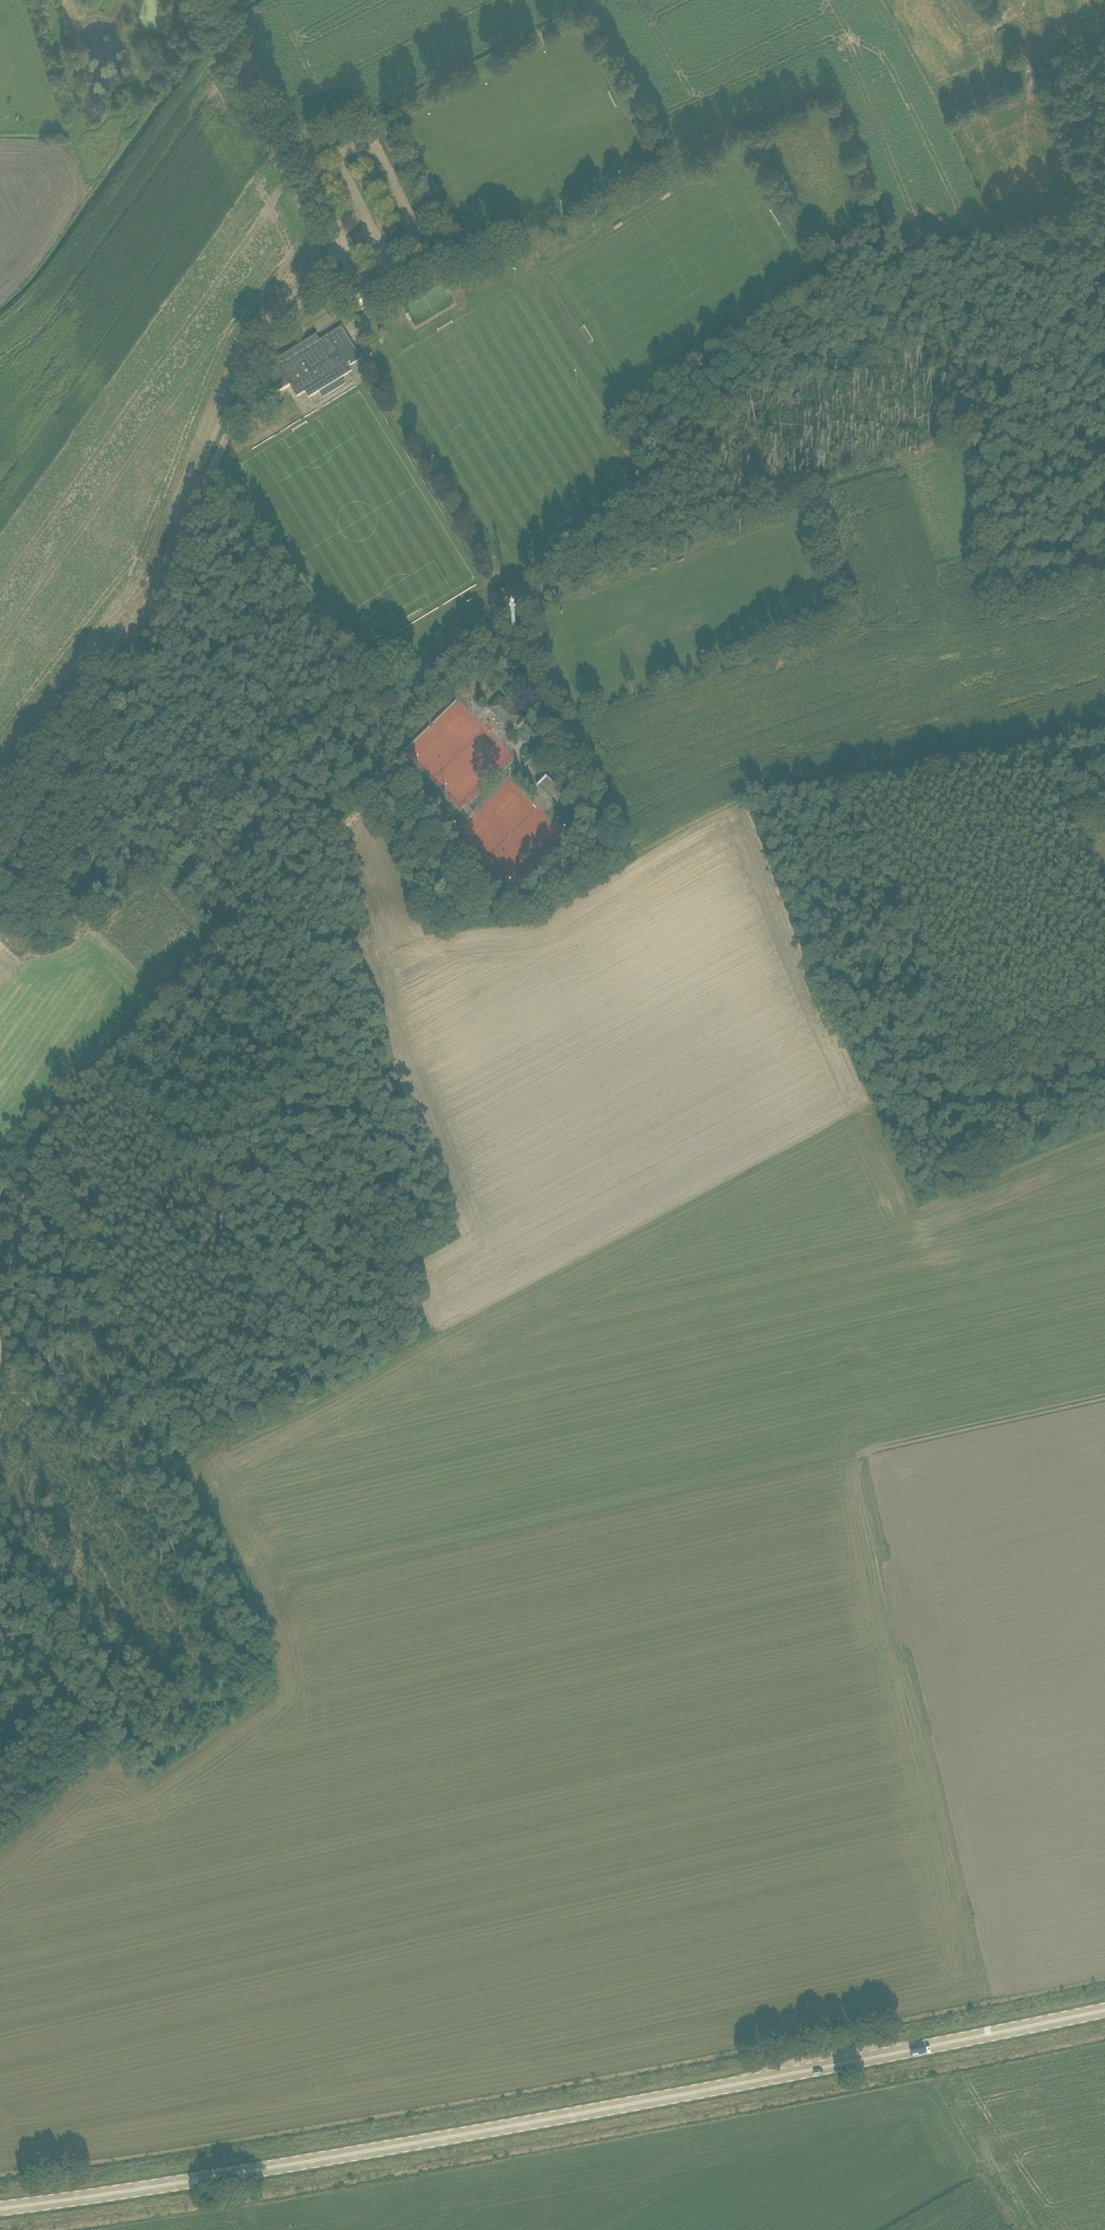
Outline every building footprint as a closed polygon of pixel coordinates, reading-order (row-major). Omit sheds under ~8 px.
[(337,372),(358,359),(349,345),(351,344),(342,328),(320,341),(316,336),(275,361),(279,369),(266,377),(276,394),(290,385),(297,397),(306,391),(309,397),(341,378),(337,372)] [(460,698),(405,750),(412,757),(432,777),(434,772),(427,765),(433,765),(439,772),(440,763),(444,759),(460,760),(457,765),(456,774),(454,772),(450,775),(465,776),(470,779),(456,778),(455,790),(443,789),(447,792),(476,794),(463,788),(464,781),(470,782),(471,775),(477,778),(479,774),(485,777),(493,777),(515,756),(460,698)] [(498,716),(496,718),(509,730),(515,725),(518,727),(528,717),(521,711),(520,713),(512,705),(509,708),(500,699),(490,709),(498,716)] [(520,740),(527,746),(534,739),(527,733),(520,740)]
